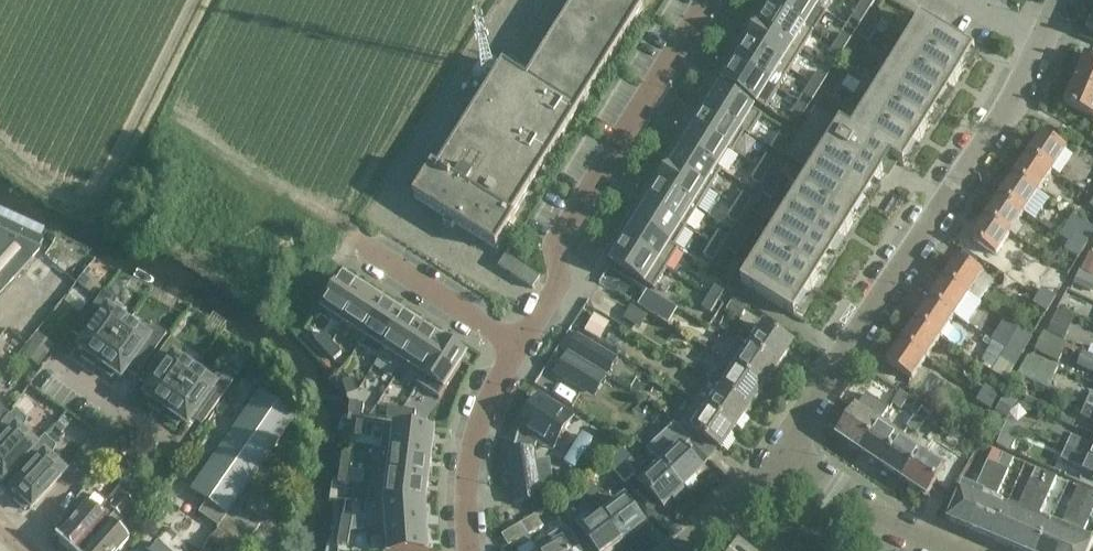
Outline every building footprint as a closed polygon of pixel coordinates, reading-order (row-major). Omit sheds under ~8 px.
[(503,63),(419,197),(494,244),(643,6),(634,0),(576,0),(527,78),(503,63)] [(805,0),(773,0),(770,5),(806,27),(818,8),(805,0)] [(823,11),(830,0),(805,0),(823,11)] [(859,7),(867,12),(875,0),(874,0),(864,0),(859,7)] [(770,5),(758,23),(804,52),(815,33),(770,5)] [(867,12),(859,7),(852,19),(860,24),(867,12)] [(866,27),(875,32),(883,21),(874,15),(866,27)] [(804,52),(758,23),(746,43),(792,71),(804,52)] [(812,289),(830,260),(847,232),(865,204),(892,161),(903,168),(921,139),(939,111),(956,82),(974,53),(928,25),(859,136),(815,109),(785,157),(818,177),(748,289),(794,318),(812,289)] [(859,38),(868,44),(875,32),(866,27),(859,38)] [(841,49),(849,54),(857,42),(848,37),(841,49)] [(734,62),(780,90),(792,71),(746,43),(734,62)] [(834,61),(842,66),(849,54),(841,49),(834,61)] [(1075,80),(1092,88),(1092,58),(1086,55),(1075,80)] [(767,110),(780,90),(734,62),(721,82),(767,110)] [(819,71),(812,83),(820,89),(827,77),(819,71)] [(831,83),(840,88),(848,77),(839,71),(831,83)] [(1075,80),(1064,105),(1092,118),(1092,88),(1075,80)] [(820,89),(812,83),(804,95),(812,101),(820,89)] [(831,83),(824,94),(833,100),(840,88),(831,83)] [(718,88),(705,108),(747,133),(751,136),(764,116),(718,88)] [(800,120),(808,108),(800,103),(792,115),(800,120)] [(747,133),(705,108),(693,127),(735,153),(747,133)] [(730,150),(693,127),(682,146),(718,169),(730,150)] [(1042,132),(1028,153),(1052,170),(1067,149),(1042,132)] [(779,154),(787,142),(779,137),(771,149),(779,154)] [(723,172),(682,146),(670,165),(711,191),(723,172)] [(1028,153),(1014,175),(1038,191),(1052,170),(1028,153)] [(759,168),(767,173),(775,161),(767,156),(759,168)] [(670,165),(658,184),(699,210),(711,191),(670,165)] [(760,185),(767,173),(759,168),(752,180),(760,185)] [(769,183),(778,189),(785,177),(776,172),(769,183)] [(1014,175),(999,196),(1024,212),(1038,191),(1014,175)] [(769,183),(761,195),(770,201),(778,189),(769,183)] [(699,210),(658,184),(646,203),(687,229),(699,210)] [(735,206),(744,211),(751,199),(743,194),(735,206)] [(999,196),(985,217),(1009,234),(1024,212),(999,196)] [(634,222),(671,245),(683,226),(646,203),(634,222)] [(736,223),(744,211),(735,206),(728,218),(736,223)] [(1067,225),(1087,237),(1092,227),(1074,215),(1067,225)] [(971,239),(995,255),(1009,234),(985,217),(971,239)] [(28,234),(0,221),(0,293),(39,251),(38,250),(42,240),(28,234)] [(622,241),(668,270),(680,251),(671,245),(634,222),(622,241)] [(734,240),(743,245),(750,234),(741,228),(734,240)] [(712,244),(720,249),(727,237),(719,232),(712,244)] [(1082,251),(1087,242),(1073,234),(1068,242),(1082,251)] [(734,240),(726,251),(735,257),(743,245),(734,240)] [(652,294),(668,270),(622,241),(607,266),(652,294)] [(1078,258),(1082,251),(1068,242),(1064,250),(1078,258)] [(712,261),(720,249),(712,244),(704,256),(712,261)] [(505,255),(498,267),(529,286),(533,289),(540,277),(505,255)] [(958,257),(944,278),(969,294),(983,273),(958,257)] [(1049,262),(1041,275),(1060,286),(1068,273),(1049,262)] [(1080,271),(1074,283),(1090,290),(1092,284),(1092,277),(1080,271)] [(321,311),(343,326),(366,289),(344,275),(321,311)] [(954,315),(968,294),(969,294),(944,278),(930,299),(954,315)] [(714,298),(722,304),(730,292),(721,287),(714,298)] [(1037,296),(1051,304),(1056,296),(1042,288),(1037,296)] [(366,289),(343,326),(363,339),(386,302),(366,289)] [(96,363),(98,364),(126,325),(112,315),(116,300),(104,291),(76,329),(86,337),(77,349),(83,353),(80,357),(93,366),(96,363)] [(1033,303),(1046,311),(1047,312),(1051,304),(1037,296),(1033,303)] [(715,316),(722,304),(714,298),(707,310),(715,316)] [(915,320),(940,337),(954,315),(930,299),(915,320)] [(378,359),(406,315),(386,302),(363,339),(358,346),(378,359)] [(731,302),(726,309),(739,319),(745,311),(731,302)] [(1058,310),(1047,332),(1063,340),(1074,318),(1058,310)] [(400,368),(426,328),(406,315),(378,359),(398,372),(400,368)] [(605,323),(594,316),(585,330),(597,337),(605,323)] [(901,341),(926,358),(940,337),(915,320),(901,341)] [(126,325),(98,364),(100,366),(97,369),(110,378),(113,375),(119,379),(128,367),(138,374),(166,335),(153,326),(140,335),(126,325)] [(731,333),(719,325),(713,334),(725,342),(731,333)] [(751,347),(778,366),(793,345),(765,326),(751,347)] [(420,381),(446,341),(426,328),(400,368),(420,381)] [(1045,332),(1035,351),(1058,362),(1068,343),(1045,332)] [(325,350),(332,343),(322,333),(315,340),(325,350)] [(47,355),(45,354),(37,349),(42,342),(32,335),(31,336),(27,343),(20,353),(38,367),(47,355)] [(575,336),(566,351),(597,369),(606,354),(575,336)] [(162,410),(164,412),(192,373),(178,362),(182,347),(170,338),(142,377),(152,384),(143,397),(149,401),(146,404),(160,414),(162,410)] [(418,385),(440,399),(468,355),(446,341),(420,381),(418,385)] [(887,363),(911,379),(926,358),(901,341),(887,363)] [(1019,359),(1024,349),(1010,341),(1005,350),(1019,359)] [(325,350),(334,360),(341,353),(332,343),(325,350)] [(737,368),(764,387),(778,366),(751,347),(737,368)] [(1007,379),(1019,359),(1005,350),(992,371),(1007,379)] [(1082,352),(1076,366),(1092,374),(1092,357),(1082,352)] [(571,355),(560,372),(572,380),(583,363),(571,355)] [(724,360),(711,379),(710,380),(750,408),(764,387),(737,368),(737,369),(724,360)] [(1048,369),(1027,360),(1020,376),(1041,385),(1048,369)] [(192,373),(164,412),(166,413),(164,416),(177,426),(179,422),(185,427),(194,414),(204,421),(232,383),(219,374),(206,383),(192,373)] [(343,381),(348,394),(357,391),(352,378),(343,381)] [(891,386),(880,379),(874,388),(885,395),(891,386)] [(696,401),(735,429),(750,408),(710,380),(696,401)] [(993,403),(999,393),(985,385),(979,394),(993,403)] [(348,394),(353,408),(362,404),(357,391),(348,394)] [(217,527),(233,503),(294,417),(258,392),(190,490),(206,501),(198,514),(217,527)] [(901,409),(909,397),(900,392),(893,403),(901,409)] [(989,409),(993,403),(979,394),(975,401),(989,409)] [(534,448),(537,444),(552,453),(574,420),(539,398),(520,428),(513,451),(508,452),(515,504),(542,500),(534,448)] [(678,428),(691,441),(692,442),(698,434),(721,450),(735,429),(696,401),(681,423),(678,428)] [(1085,405),(1080,417),(1092,422),(1092,408),(1085,405)] [(10,415),(0,406),(0,426),(10,415)] [(861,451),(880,422),(857,407),(837,436),(861,451)] [(400,420),(402,410),(388,408),(386,418),(400,420)] [(11,472),(33,448),(16,432),(23,417),(15,410),(10,415),(0,426),(0,482),(1,483),(11,472)] [(414,421),(416,412),(402,410),(400,420),(414,421)] [(907,427),(916,433),(924,421),(915,415),(907,427)] [(357,421),(355,434),(365,436),(367,422),(357,421)] [(880,422),(861,451),(882,466),(902,437),(880,422)] [(996,444),(1011,450),(1020,429),(1006,422),(996,444)] [(390,451),(433,456),(436,431),(384,424),(381,449),(390,451)] [(691,441),(678,428),(674,424),(647,451),(652,457),(653,456),(684,489),(704,470),(683,448),(691,441)] [(27,507),(30,510),(62,474),(49,462),(55,447),(44,436),(33,448),(11,472),(21,480),(10,492),(15,497),(13,500),(24,510),(27,507)] [(1092,460),(1092,446),(1071,436),(1066,448),(1092,460)] [(902,437),(882,466),(904,481),(924,452),(902,437)] [(924,452),(904,481),(927,496),(961,445),(952,439),(945,451),(940,447),(933,458),(924,452)] [(155,454),(143,447),(136,458),(148,465),(155,454)] [(1066,448),(1060,460),(1084,470),(1079,481),(1092,487),(1092,460),(1066,448)] [(632,460),(633,459),(623,449),(607,464),(625,483),(633,476),(663,508),(684,489),(653,456),(652,457),(640,469),(632,460)] [(387,474),(430,479),(433,456),(390,451),(387,474)] [(1013,459),(1002,454),(997,465),(998,466),(970,530),(992,539),(1007,504),(996,499),(1013,459)] [(345,468),(354,470),(356,456),(347,455),(345,468)] [(947,520),(970,530),(998,466),(997,465),(987,461),(974,490),(963,485),(962,489),(961,489),(947,520)] [(345,468),(342,482),(352,484),(354,470),(345,468)] [(1007,504),(992,539),(1013,549),(1045,473),(1035,469),(1017,508),(1007,504)] [(1046,472),(1045,473),(1013,549),(1019,550),(1038,550),(1050,522),(1039,517),(1056,477),(1046,472)] [(375,501),(427,503),(430,479),(387,474),(378,473),(375,501)] [(117,489),(128,499),(137,490),(126,480),(117,489)] [(591,481),(583,486),(592,498),(600,493),(591,481)] [(584,505),(592,498),(583,486),(575,492),(584,505)] [(1038,550),(1064,550),(1090,491),(1078,486),(1061,526),(1050,522),(1038,550)] [(71,550),(80,550),(107,521),(126,500),(117,491),(97,512),(87,503),(56,537),(71,550)] [(1092,510),(1092,493),(1090,491),(1064,550),(1089,550),(1092,542),(1092,540),(1082,536),(1092,510)] [(604,514),(624,541),(646,524),(626,498),(604,514)] [(80,550),(120,550),(129,542),(116,529),(124,521),(122,519),(133,506),(126,500),(107,521),(80,550)] [(427,503),(375,501),(377,530),(381,529),(428,526),(427,503)] [(231,548),(234,550),(241,550),(242,550),(253,539),(251,537),(259,525),(233,503),(217,527),(215,529),(216,530),(214,533),(231,548)] [(528,536),(528,535),(543,527),(536,514),(520,523),(528,536)] [(604,514),(593,522),(587,515),(576,523),(582,531),(581,531),(596,550),(610,550),(624,541),(604,514)] [(352,518),(342,516),(340,530),(349,532),(352,518)] [(508,546),(519,540),(524,549),(533,544),(528,535),(528,536),(520,523),(501,534),(508,546)] [(428,526),(381,529),(382,550),(430,550),(428,526)] [(579,547),(565,527),(533,546),(537,550),(572,550),(579,547)] [(349,532),(340,530),(337,544),(347,545),(349,532)] [(231,548),(214,533),(211,538),(226,550),(229,550),(231,548)] [(204,544),(190,534),(180,548),(184,550),(200,550),(204,544)]
